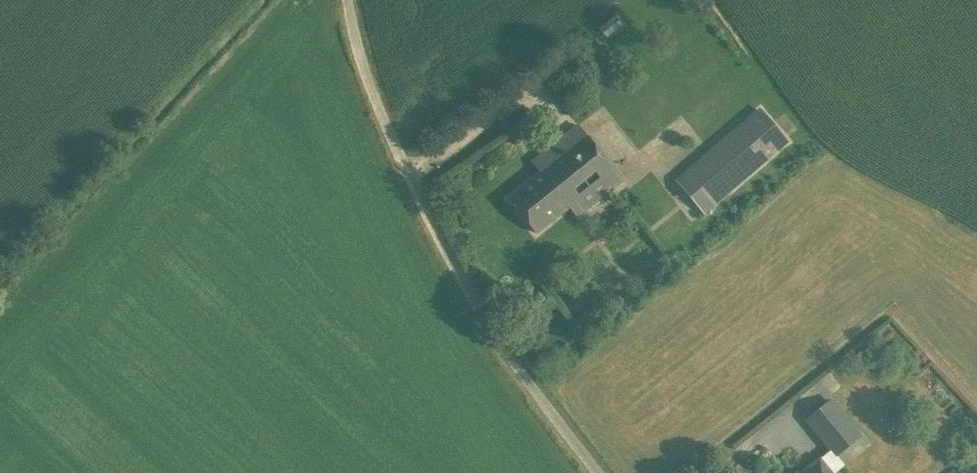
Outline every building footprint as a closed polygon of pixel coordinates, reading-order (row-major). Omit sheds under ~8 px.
[(786,141),(760,110),(687,172),(713,204),(786,141)] [(622,180),(578,126),(539,157),(547,167),(508,199),(535,233),(601,180),(609,190),(622,180)] [(831,401),(807,420),(835,455),(859,436),(831,401)] [(819,459),(802,472),(831,472),(819,459)]
